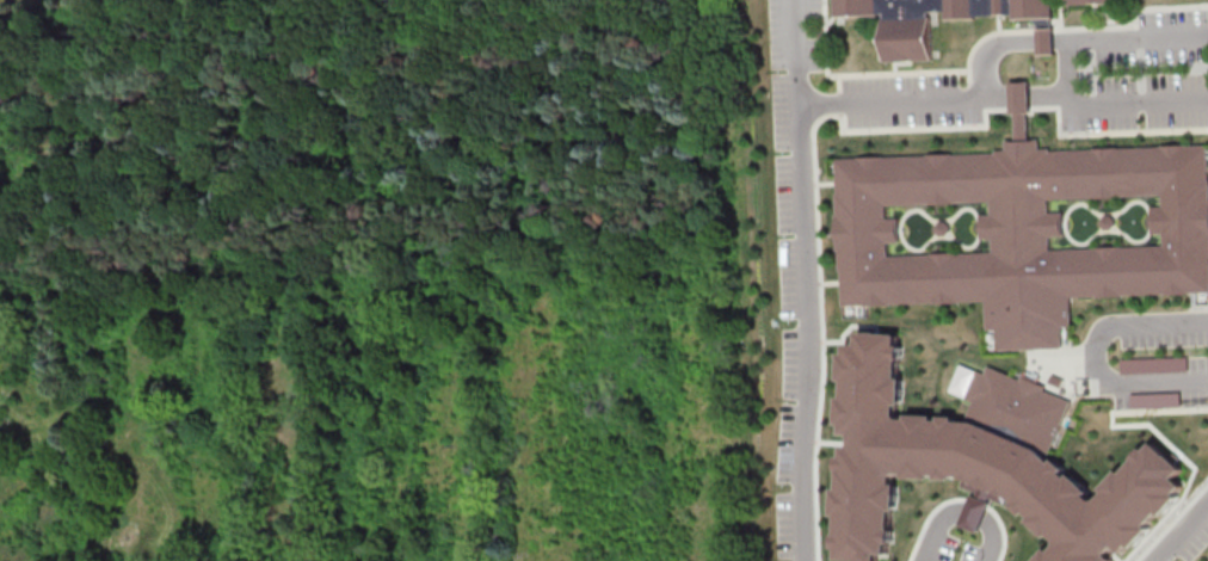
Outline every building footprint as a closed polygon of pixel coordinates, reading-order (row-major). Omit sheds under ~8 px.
[(835,18),(883,16),(885,62),(931,61),(930,20),(1049,16),(1043,0),(835,0),(835,18)] [(1052,56),(1052,30),(1036,30),(1036,56),(1052,56)]
